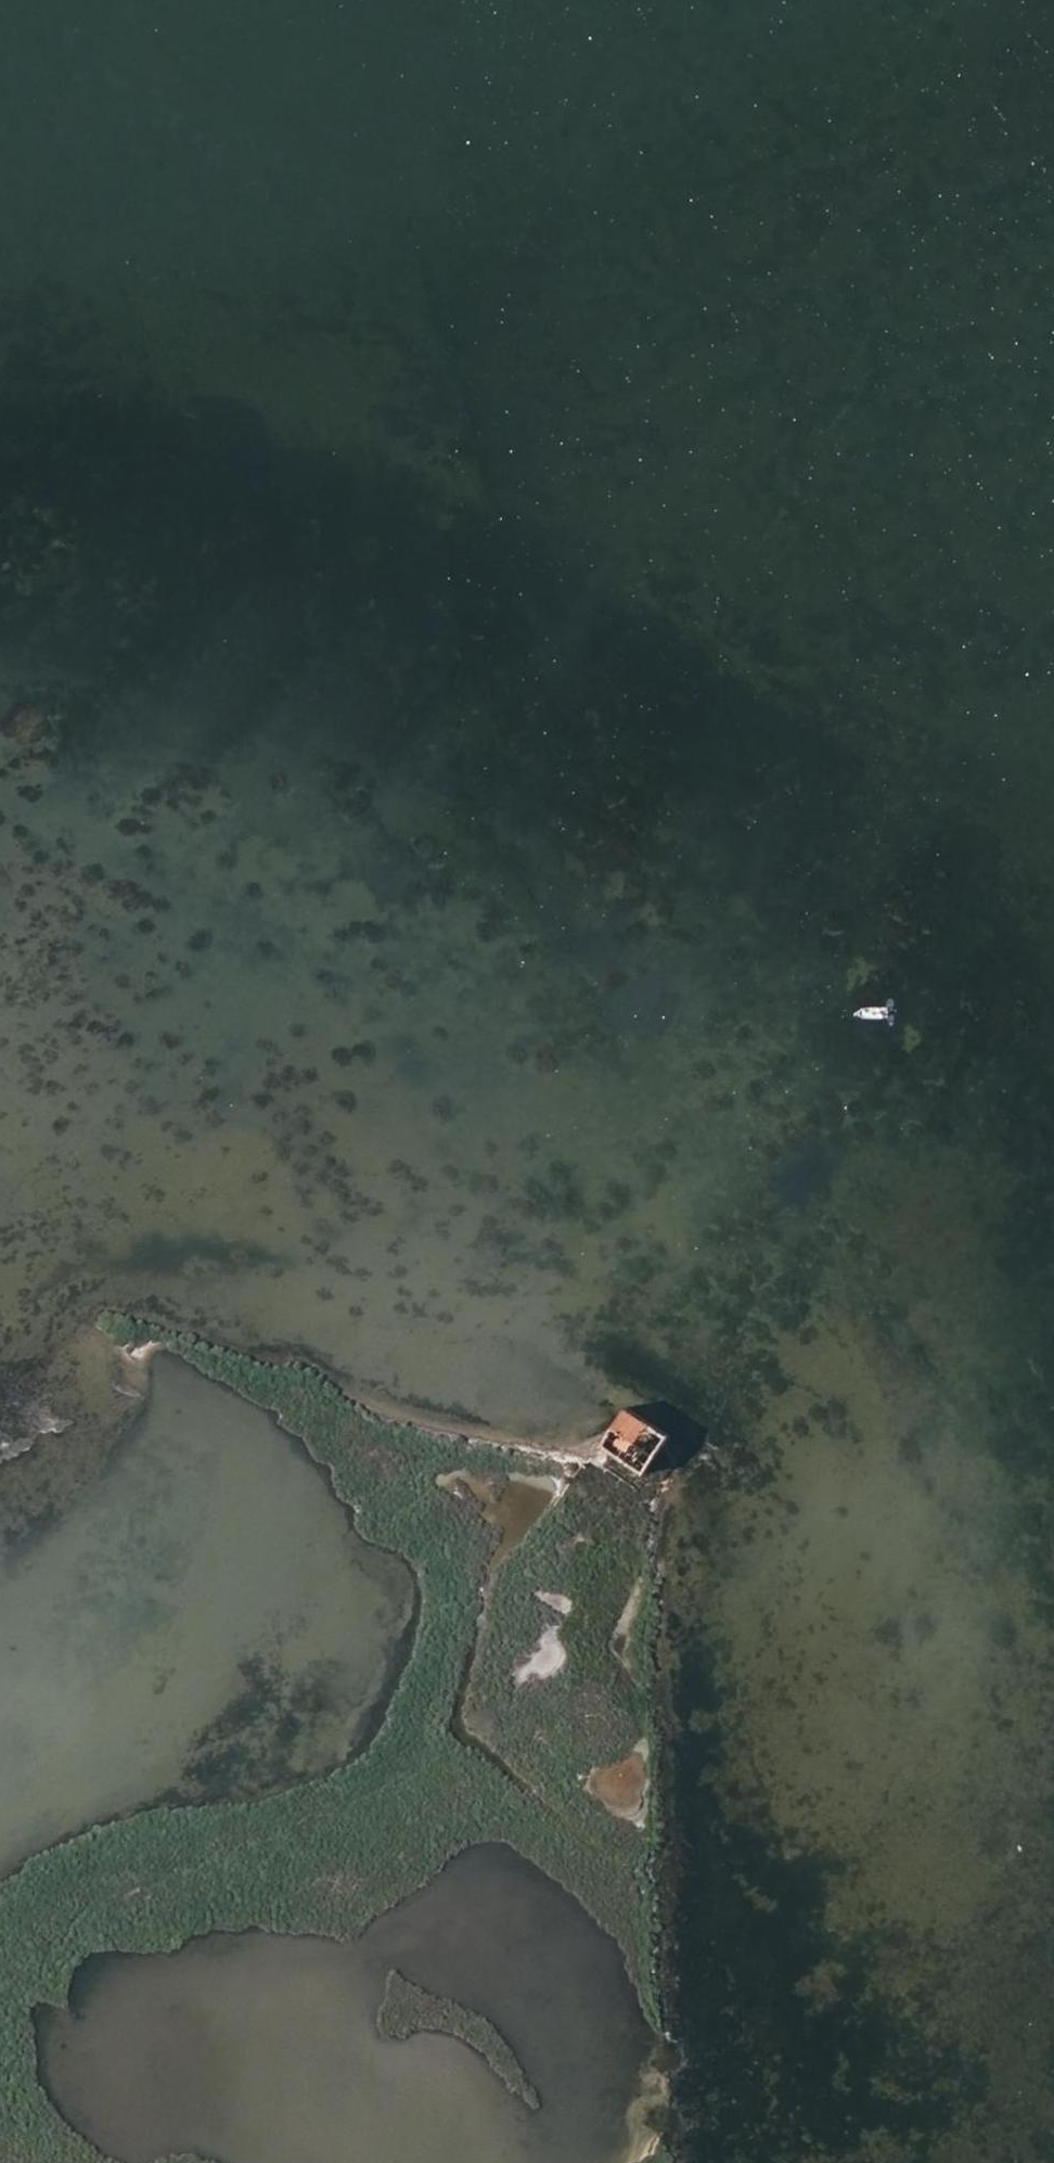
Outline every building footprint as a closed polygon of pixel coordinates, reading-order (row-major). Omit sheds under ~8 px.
[(627,1408),(603,1445),(643,1472),(667,1433),(627,1408)]
